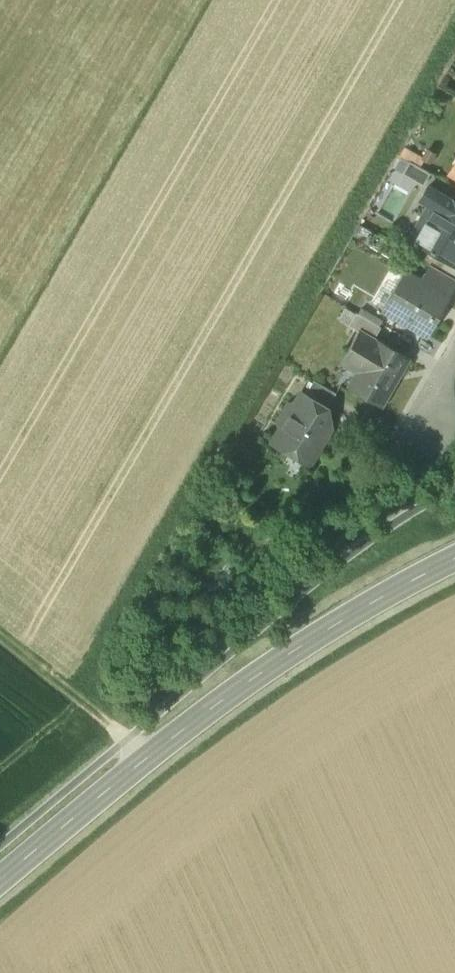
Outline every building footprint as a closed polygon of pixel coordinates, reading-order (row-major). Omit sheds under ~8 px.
[(429,173),(409,161),(402,172),(423,185),(429,173)] [(437,191),(427,186),(420,198),(430,204),(437,191)] [(437,191),(430,204),(421,218),(435,226),(423,246),(428,249),(454,265),(454,201),(437,191)] [(428,249),(422,259),(431,265),(453,278),(454,275),(454,265),(428,249)] [(453,278),(431,265),(422,280),(444,293),(453,278)] [(422,280),(408,272),(385,310),(422,331),(444,293),(422,280)] [(378,308),(364,299),(355,312),(370,321),(378,308)] [(370,321),(355,312),(348,325),(358,331),(359,329),(373,337),(380,326),(370,321)] [(373,337),(359,329),(358,331),(345,352),(362,362),(348,385),(380,404),(408,357),(373,337)] [(335,392),(313,379),(304,395),(322,406),(326,409),(335,392)] [(304,395),(301,394),(294,405),(288,406),(279,422),(281,428),(275,439),(276,444),(287,450),(292,449),(310,459),(322,438),(318,436),(326,423),(316,417),(322,406),(304,395)]
